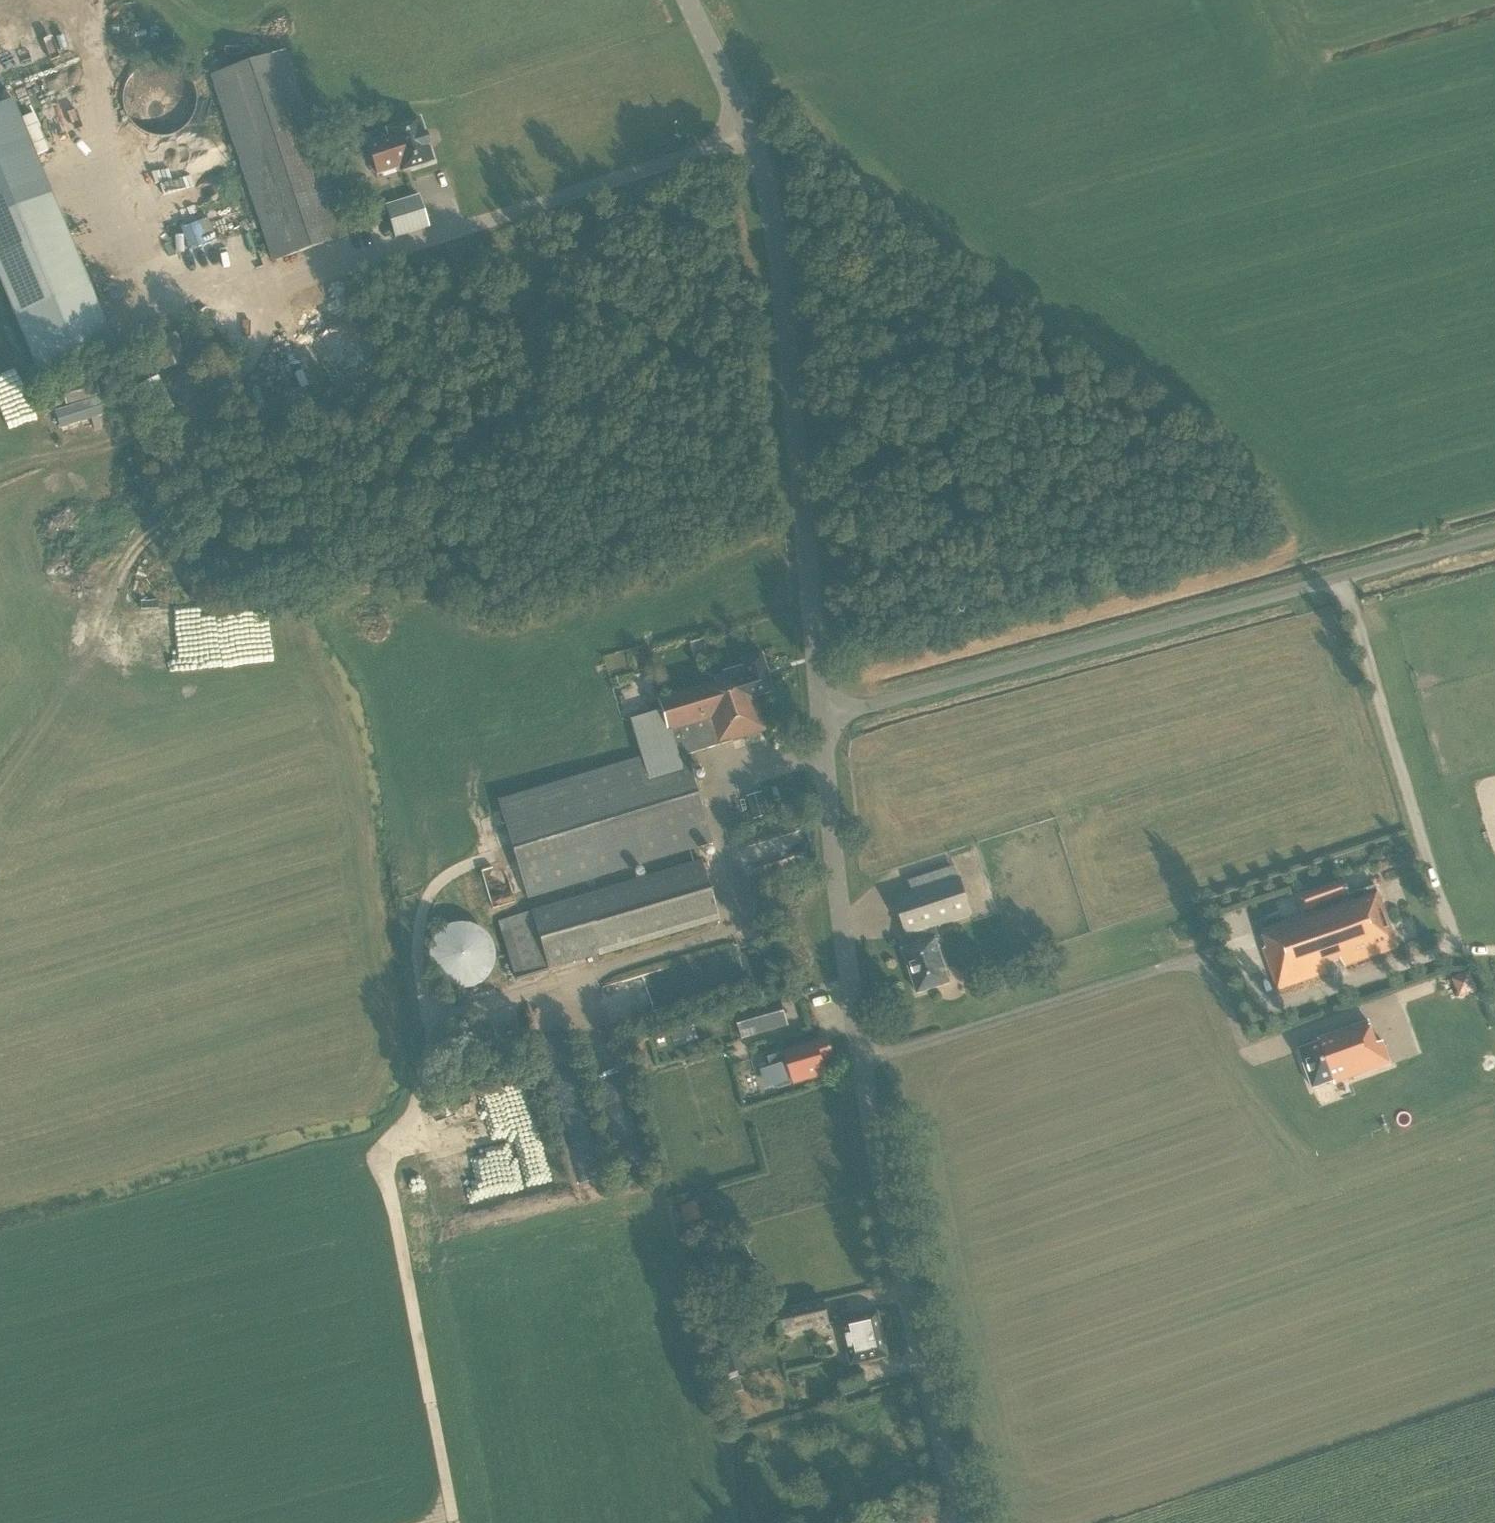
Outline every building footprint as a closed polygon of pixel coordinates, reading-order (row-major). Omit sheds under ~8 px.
[(17,100),(26,136),(59,128),(31,15),(0,22),(0,104),(17,100)] [(272,260),(344,236),(283,51),(210,76),(272,260)] [(389,136),(367,143),(377,174),(399,167),(400,171),(433,161),(428,146),(429,145),(425,133),(424,134),(419,118),(386,129),(389,136)] [(113,342),(48,195),(0,215),(0,289),(37,374),(113,342)] [(394,238),(428,227),(418,196),(384,207),(394,238)] [(103,240),(108,267),(148,258),(136,199),(67,214),(75,254),(92,250),(91,243),(103,240)] [(142,377),(139,360),(127,362),(130,379),(142,377)] [(99,396),(94,378),(61,386),(65,405),(99,396)] [(159,378),(134,390),(149,419),(173,407),(159,378)] [(63,409),(58,391),(40,396),(46,413),(60,409),(63,420),(104,408),(101,398),(63,409)] [(754,697),(770,692),(759,654),(739,660),(741,667),(721,674),(723,681),(657,702),(660,710),(629,719),(641,759),(498,802),(528,900),(712,844),(685,757),(765,732),(754,697)] [(754,821),(767,817),(760,794),(747,798),(754,821)] [(517,982),(719,920),(701,862),(499,923),(517,982)] [(917,995),(949,985),(935,942),(938,941),(934,929),(971,917),(959,879),(894,900),(906,938),(914,936),(917,946),(902,951),(917,995)] [(1343,881),(1301,896),(1296,897),(1304,917),(1261,932),(1266,947),(1263,948),(1278,991),(1328,973),(1327,964),(1340,960),(1345,967),(1397,948),(1375,887),(1348,896),(1343,881)] [(494,952),(494,948),(492,945),(491,943),(490,941),(488,938),(486,936),(484,934),(482,932),(479,930),(476,928),(474,927),(472,927),(468,926),(466,925),(462,925),(460,925),(457,926),(453,926),(451,927),(449,928),(446,929),(443,931),(440,933),(438,936),(436,937),(434,940),(433,942),(432,944),(431,946),(430,949),(429,952),(429,954),(429,956),(429,960),(429,963),(429,966),(430,968),(431,971),(433,974),(434,976),(437,980),(439,982),(442,985),(445,987),(448,988),(451,990),(456,991),(458,991),(461,991),(466,991),(468,991),(473,990),(476,988),(478,987),(481,985),(484,983),(486,981),(488,978),(490,975),(492,972),(493,969),(494,966),(495,962),(495,959),(495,955),(494,952)] [(1418,986),(1425,1003),(1450,993),(1443,976),(1418,986)] [(789,1025),(781,999),(734,1012),(742,1038),(789,1025)] [(1377,1007),(1357,1012),(1359,1021),(1379,1017),(1377,1007)] [(1316,1044),(1296,1051),(1309,1090),(1330,1082),(1331,1086),(1387,1066),(1377,1036),(1373,1037),(1368,1022),(1315,1040),(1316,1044)] [(641,1041),(628,1045),(634,1070),(641,1068),(639,1059),(646,1057),(641,1041)] [(784,1055),(785,1056),(782,1057),(781,1055),(773,1058),(769,1060),(769,1059),(767,1060),(770,1070),(766,1071),(767,1075),(770,1084),(770,1085),(771,1089),(776,1087),(777,1091),(791,1087),(791,1086),(794,1085),(794,1086),(826,1076),(822,1064),(834,1060),(828,1041),(784,1055)] [(830,1325),(824,1299),(775,1310),(780,1336),(830,1325)] [(867,1363),(888,1358),(877,1315),(849,1322),(858,1358),(866,1356),(867,1363)] [(737,1368),(731,1348),(718,1352),(724,1372),(737,1368)]
